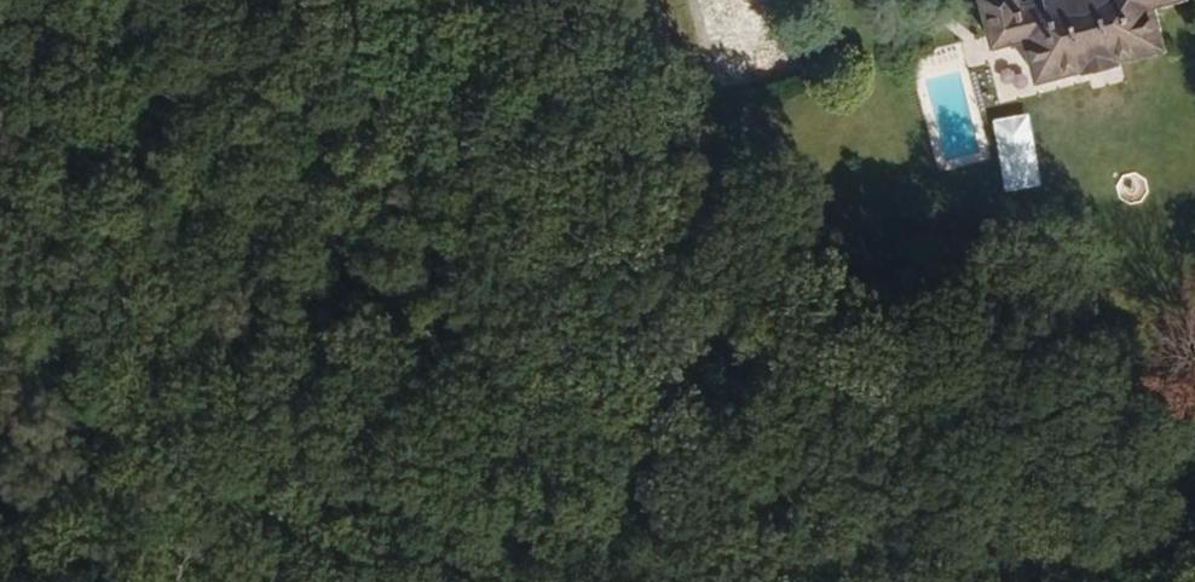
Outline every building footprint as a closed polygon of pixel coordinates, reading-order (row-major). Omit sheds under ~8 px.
[(720,80),(791,71),(788,45),(739,51),(736,25),(767,21),(765,0),(686,0),(688,20),(712,17),(720,80)] [(995,37),(1025,29),(1035,68),(1162,33),(1153,0),(985,0),(995,37)]
